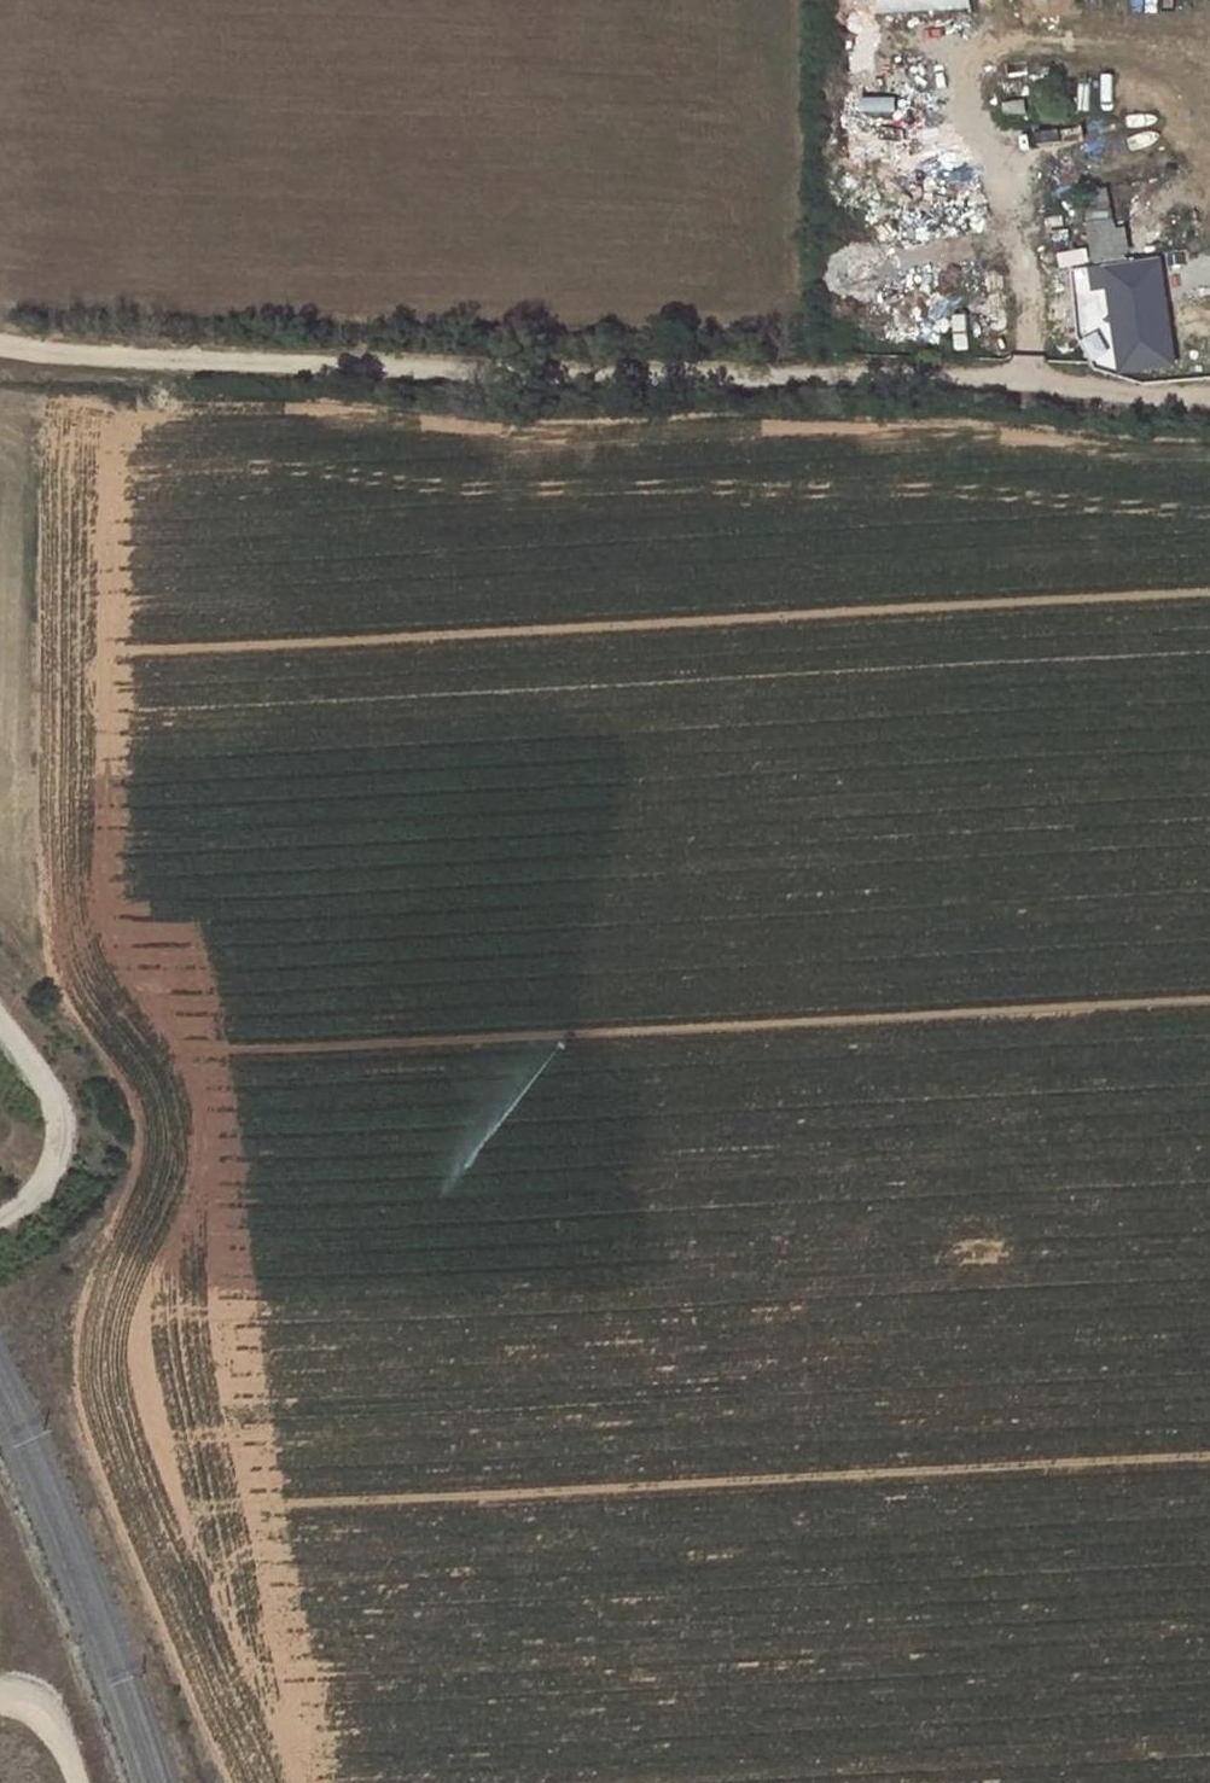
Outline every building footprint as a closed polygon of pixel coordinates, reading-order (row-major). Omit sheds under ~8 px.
[(859,98),(859,113),(893,115),(893,100),(859,98)] [(1111,223),(1088,225),(1095,263),(1118,260),(1111,223)] [(1058,271),(1089,267),(1087,252),(1056,256),(1058,271)]
